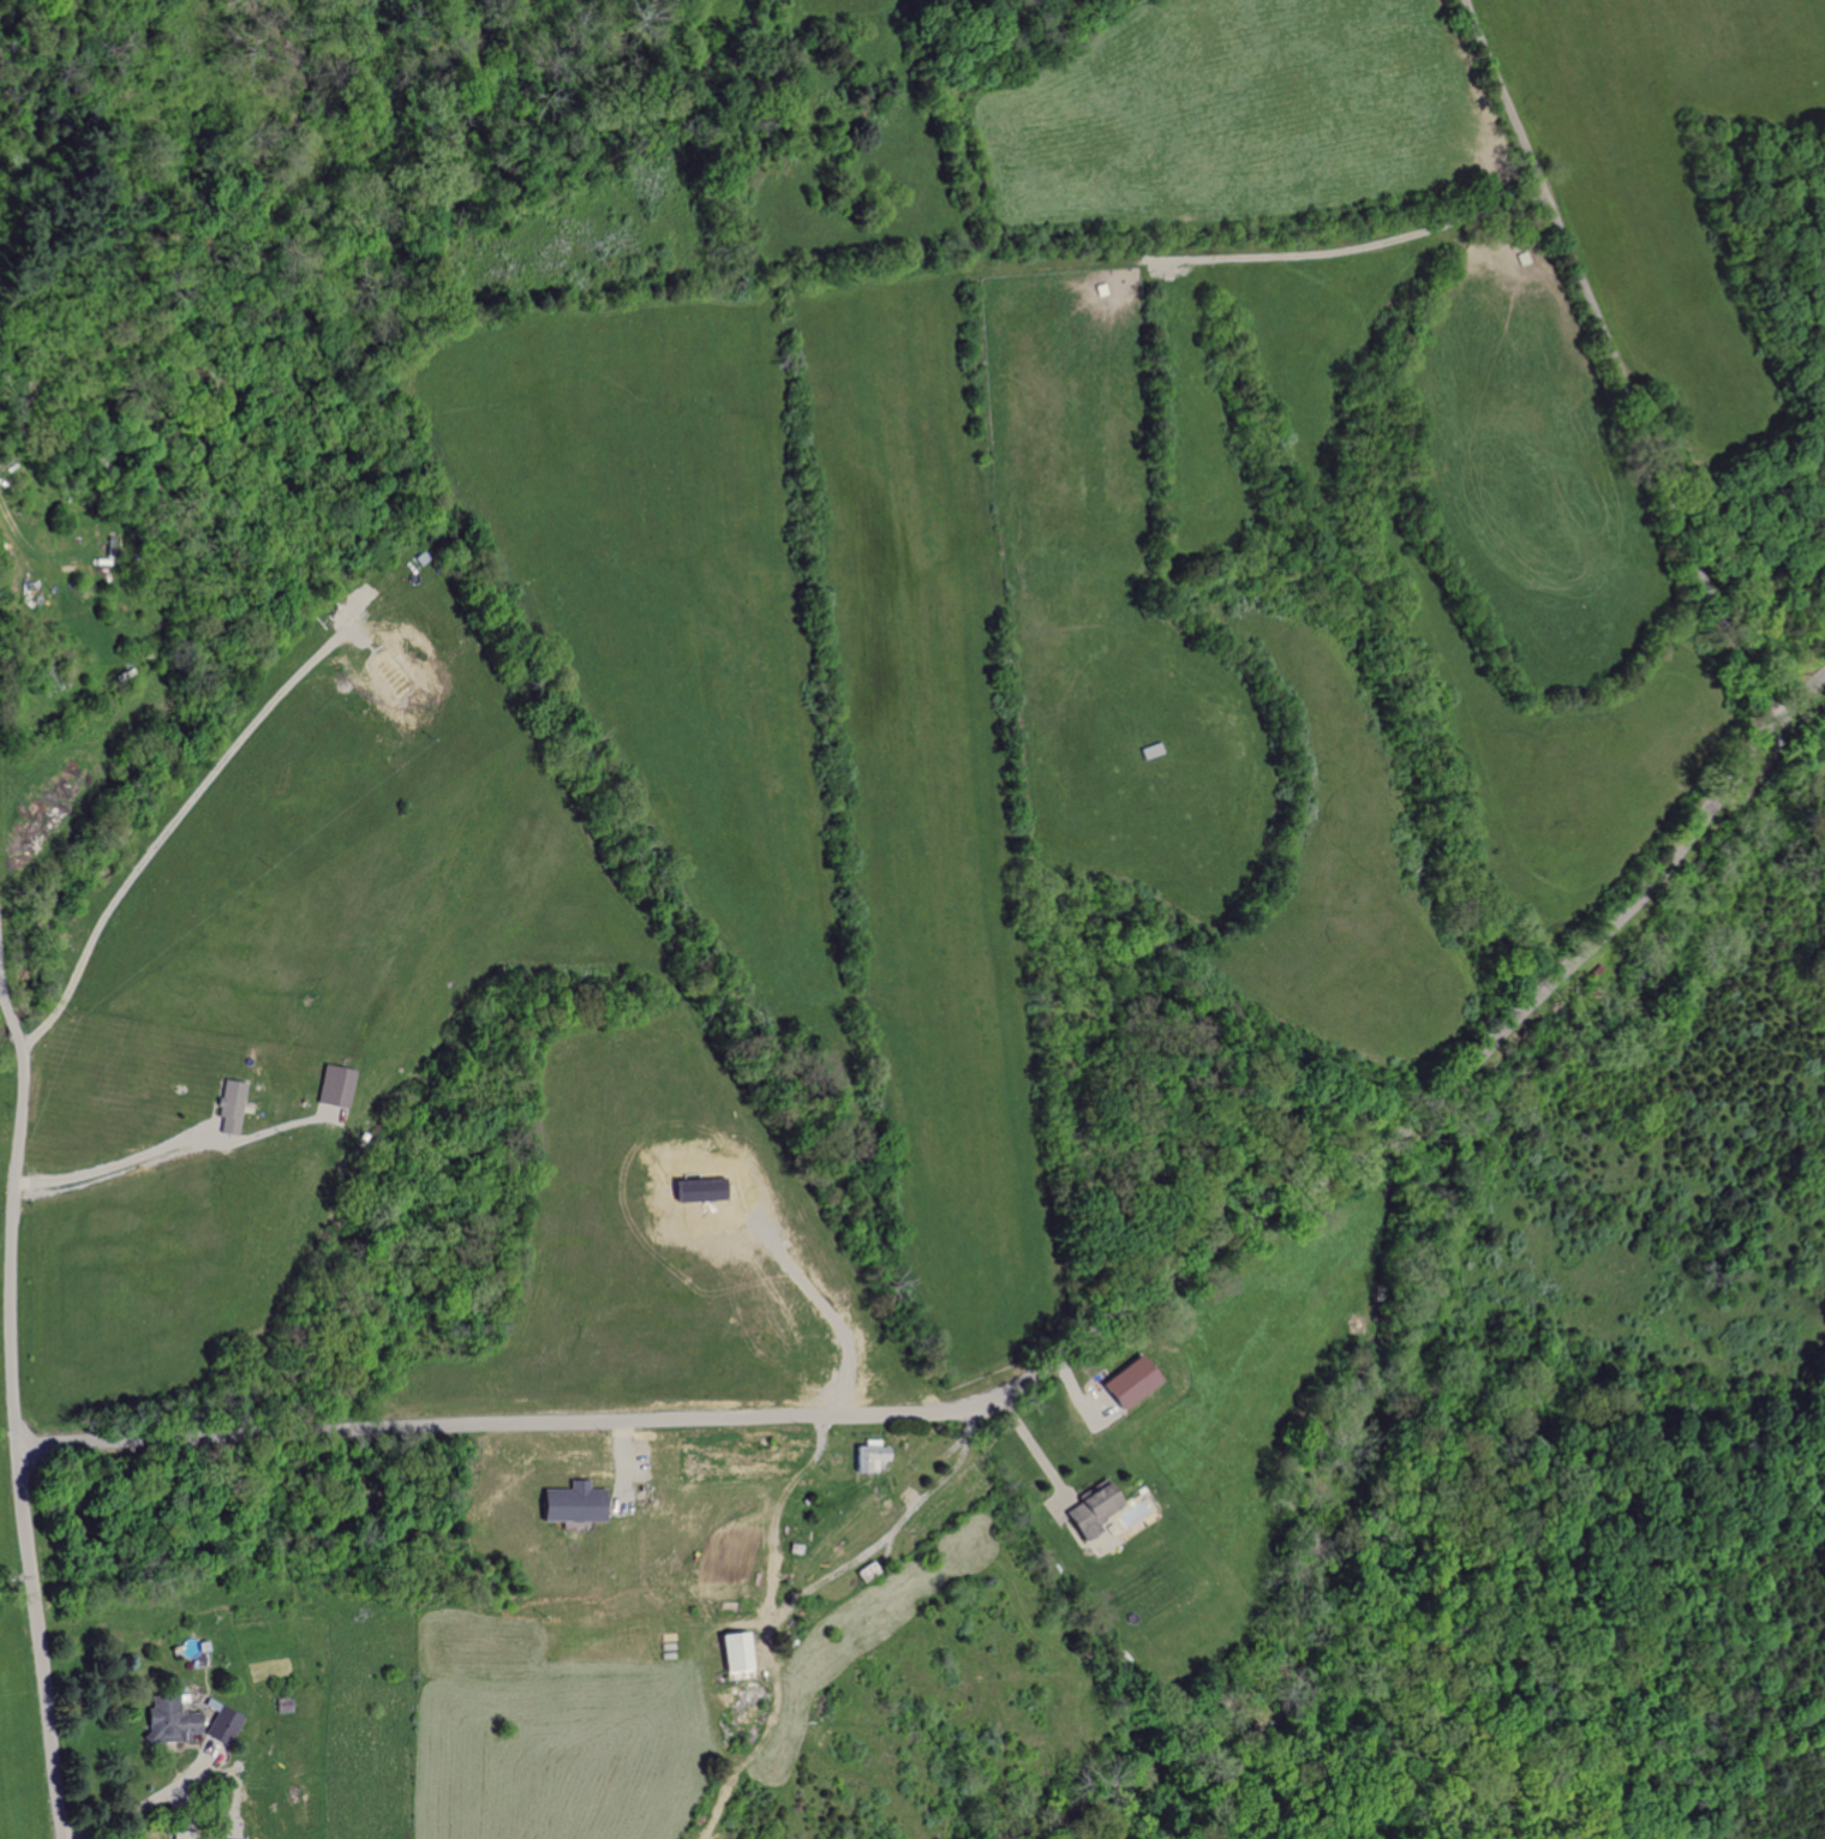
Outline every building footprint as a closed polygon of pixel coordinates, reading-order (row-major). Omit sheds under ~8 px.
[(367,661),(391,699),(410,687),(386,649),(367,661)] [(313,1103),(343,1110),(352,1072),(322,1065),(313,1103)] [(214,1117),(218,1117),(216,1134),(236,1136),(243,1084),(219,1080),(214,1117)] [(1114,1408),(1156,1383),(1139,1355),(1098,1380),(1114,1408)] [(879,1439),(862,1439),(862,1446),(852,1445),(852,1471),(877,1472),(877,1460),(888,1460),(889,1446),(879,1446),(879,1439)] [(537,1520),(601,1520),(601,1489),(586,1489),(586,1479),(567,1479),(567,1489),(537,1488),(537,1520)] [(1062,1511),(1079,1540),(1097,1529),(1093,1521),(1120,1505),(1105,1479),(1073,1498),(1076,1503),(1062,1511)] [(716,1632),(718,1670),(746,1668),(744,1630),(716,1632)] [(179,1713),(178,1694),(148,1695),(149,1707),(142,1707),(144,1742),(189,1740),(189,1734),(201,1733),(200,1712),(179,1713)] [(290,1698),(273,1698),(273,1713),(290,1712),(290,1698)] [(206,1739),(230,1748),(242,1715),(218,1707),(206,1739)]
